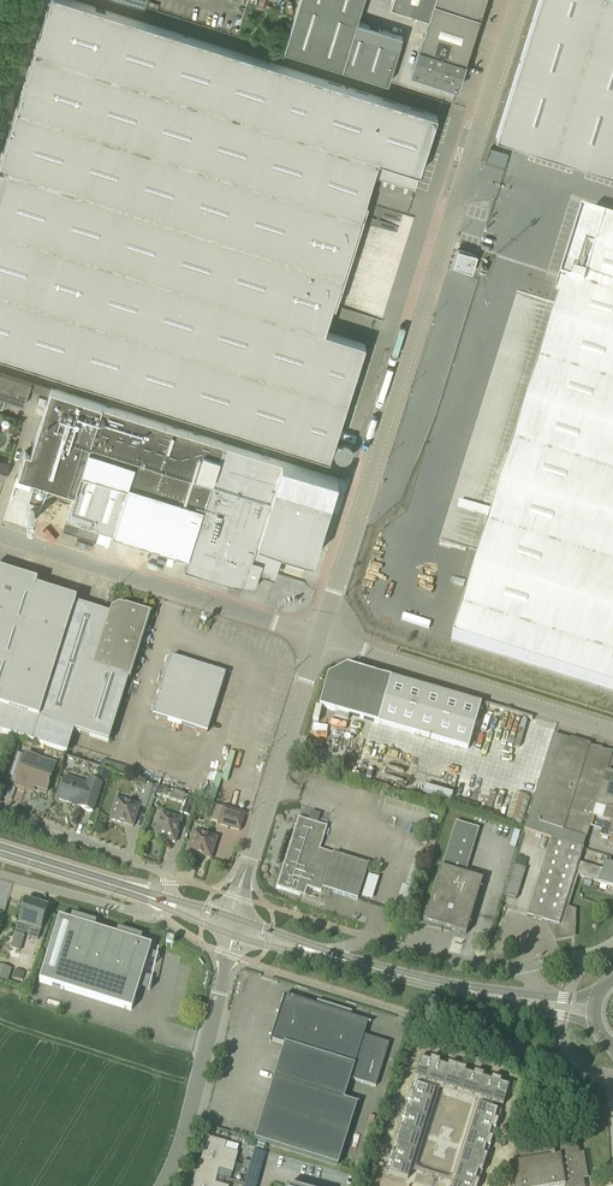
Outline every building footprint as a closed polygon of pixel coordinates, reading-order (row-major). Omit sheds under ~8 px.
[(368,203),(368,202),(365,201),(373,177),(374,174),(415,187),(437,115),(245,54),(73,0),(51,0),(0,162),(0,355),(329,459),(365,344),(325,331),(332,305),(335,306),(368,203)] [(403,36),(357,21),(364,0),(300,0),(285,50),(389,83),(403,36)] [(391,5),(429,17),(411,73),(458,88),(486,0),(392,0),(391,5)] [(509,81),(491,134),(612,173),(612,0),(534,0),(509,81)] [(491,147),(487,159),(504,165),(508,153),(491,147)] [(612,691),(612,224),(584,214),(514,439),(511,449),(451,640),(612,691)] [(473,266),(478,250),(460,245),(455,261),(473,266)] [(2,408),(5,399),(24,405),(32,382),(0,372),(0,407),(2,408)] [(51,388),(49,397),(31,452),(25,451),(18,474),(74,492),(102,404),(51,388)] [(178,428),(102,404),(74,492),(63,529),(95,539),(99,528),(113,533),(129,484),(157,493),(178,428)] [(224,442),(178,428),(157,493),(203,507),(224,442)] [(185,567),(253,589),(260,568),(274,573),(282,547),(313,557),(338,478),(282,461),(224,442),(203,507),(204,508),(185,567)] [(9,463),(0,460),(0,478),(4,479),(9,463)] [(158,521),(151,544),(176,552),(183,529),(158,521)] [(66,599),(35,589),(37,584),(0,573),(0,708),(28,717),(66,599)] [(68,730),(108,742),(148,615),(119,606),(118,603),(110,607),(111,610),(109,615),(75,605),(76,602),(66,599),(28,717),(68,730)] [(171,657),(153,716),(207,733),(225,674),(171,657)] [(471,738),(481,706),(346,667),(328,677),(319,707),(468,750),(471,738)] [(604,822),(600,836),(610,839),(608,846),(612,847),(612,754),(553,735),(524,830),(551,838),(582,848),(592,819),(604,822)] [(47,793),(54,769),(34,762),(36,758),(25,755),(17,780),(15,787),(25,790),(26,786),(47,793)] [(92,812),(101,785),(89,781),(87,785),(65,778),(58,799),(74,804),(73,806),(92,812)] [(140,803),(151,807),(157,788),(146,785),(140,803)] [(505,820),(522,826),(530,798),(513,792),(505,820)] [(190,816),(194,800),(187,798),(182,814),(190,816)] [(479,806),(454,798),(452,805),(477,813),(479,806)] [(133,827),(140,806),(116,799),(110,820),(122,823),(123,822),(133,825),(132,827),(133,827)] [(223,808),(218,824),(240,831),(245,815),(223,808)] [(175,843),(182,820),(161,813),(154,837),(175,843)] [(322,889),(357,900),(368,865),(333,854),(333,853),(320,849),(327,827),(298,818),(276,888),(300,895),(303,887),(321,892),(322,889)] [(442,868),(441,868),(424,926),(466,939),(483,880),(466,875),(480,829),(455,822),(442,868)] [(210,859),(217,838),(194,831),(187,852),(200,856),(200,854),(210,858),(210,859)] [(575,875),(592,880),(595,868),(579,863),(583,849),(582,848),(551,838),(527,916),(553,924),(552,928),(555,934),(558,938),(572,935),(572,912),(564,910),(575,875)] [(595,868),(592,880),(599,882),(599,884),(612,888),(612,866),(604,863),(602,870),(595,868)] [(517,899),(526,869),(513,866),(504,895),(517,899)] [(585,878),(583,885),(590,887),(592,880),(585,878)] [(21,944),(23,936),(24,937),(27,929),(31,930),(29,937),(38,939),(48,908),(25,900),(10,948),(19,950),(21,944)] [(59,918),(39,981),(131,1010),(139,987),(149,989),(152,978),(142,975),(151,946),(140,943),(142,937),(118,929),(116,935),(94,929),(96,923),(72,915),(70,921),(59,918)] [(8,978),(11,969),(0,965),(0,976),(8,978)] [(25,972),(15,969),(13,977),(23,980),(25,972)] [(284,996),(282,1004),(270,1041),(271,1042),(271,1040),(284,1045),(254,1140),(259,1141),(266,1143),(338,1166),(357,1104),(344,1100),(350,1079),(376,1087),(389,1044),(364,1036),(368,1023),(369,1023),(369,1022),(284,996)] [(438,1065),(440,1061),(431,1058),(430,1062),(420,1059),(414,1078),(432,1084),(438,1065)] [(456,1070),(457,1066),(449,1064),(447,1068),(438,1065),(432,1084),(450,1089),(456,1070)] [(468,1095),(475,1072),(466,1069),(464,1073),(456,1070),(450,1089),(468,1095)] [(485,1100),(491,1081),(482,1079),(483,1075),(475,1072),(468,1095),(485,1100)] [(503,1106),(509,1087),(499,1084),(501,1080),(492,1077),(485,1100),(503,1106)] [(430,1109),(436,1091),(416,1085),(413,1094),(410,1093),(407,1101),(411,1103),(430,1109)] [(411,1103),(408,1112),(404,1111),(402,1119),(405,1120),(424,1126),(430,1109),(411,1103)] [(496,1129),(498,1121),(495,1120),(498,1110),(479,1104),(473,1122),(496,1129)] [(396,1137),(419,1144),(424,1126),(405,1120),(402,1129),(399,1128),(396,1137)] [(490,1147),(493,1138),(489,1137),(492,1128),(473,1122),(467,1140),(487,1146),(490,1147)] [(202,1135),(198,1152),(230,1162),(232,1152),(220,1149),(222,1140),(202,1135)] [(413,1161),(419,1144),(396,1137),(393,1145),(397,1146),(394,1155),(413,1161)] [(485,1165),(487,1156),(484,1155),(487,1146),(467,1140),(462,1157),(485,1165)] [(266,1143),(259,1141),(257,1147),(264,1149),(266,1143)] [(578,1152),(577,1143),(519,1152),(520,1162),(509,1164),(512,1185),(584,1185),(578,1152)] [(198,1152),(193,1169),(213,1175),(215,1167),(228,1170),(230,1162),(198,1152)] [(390,1154),(388,1163),(391,1164),(388,1173),(408,1179),(413,1161),(390,1154)] [(462,1157),(456,1175),(476,1181),(478,1172),(482,1173),(485,1165),(462,1157)] [(188,1185),(223,1185),(211,1183),(213,1175),(193,1169),(188,1185)] [(479,1182),(476,1181),(456,1175),(453,1185),(478,1185),(479,1182)]
